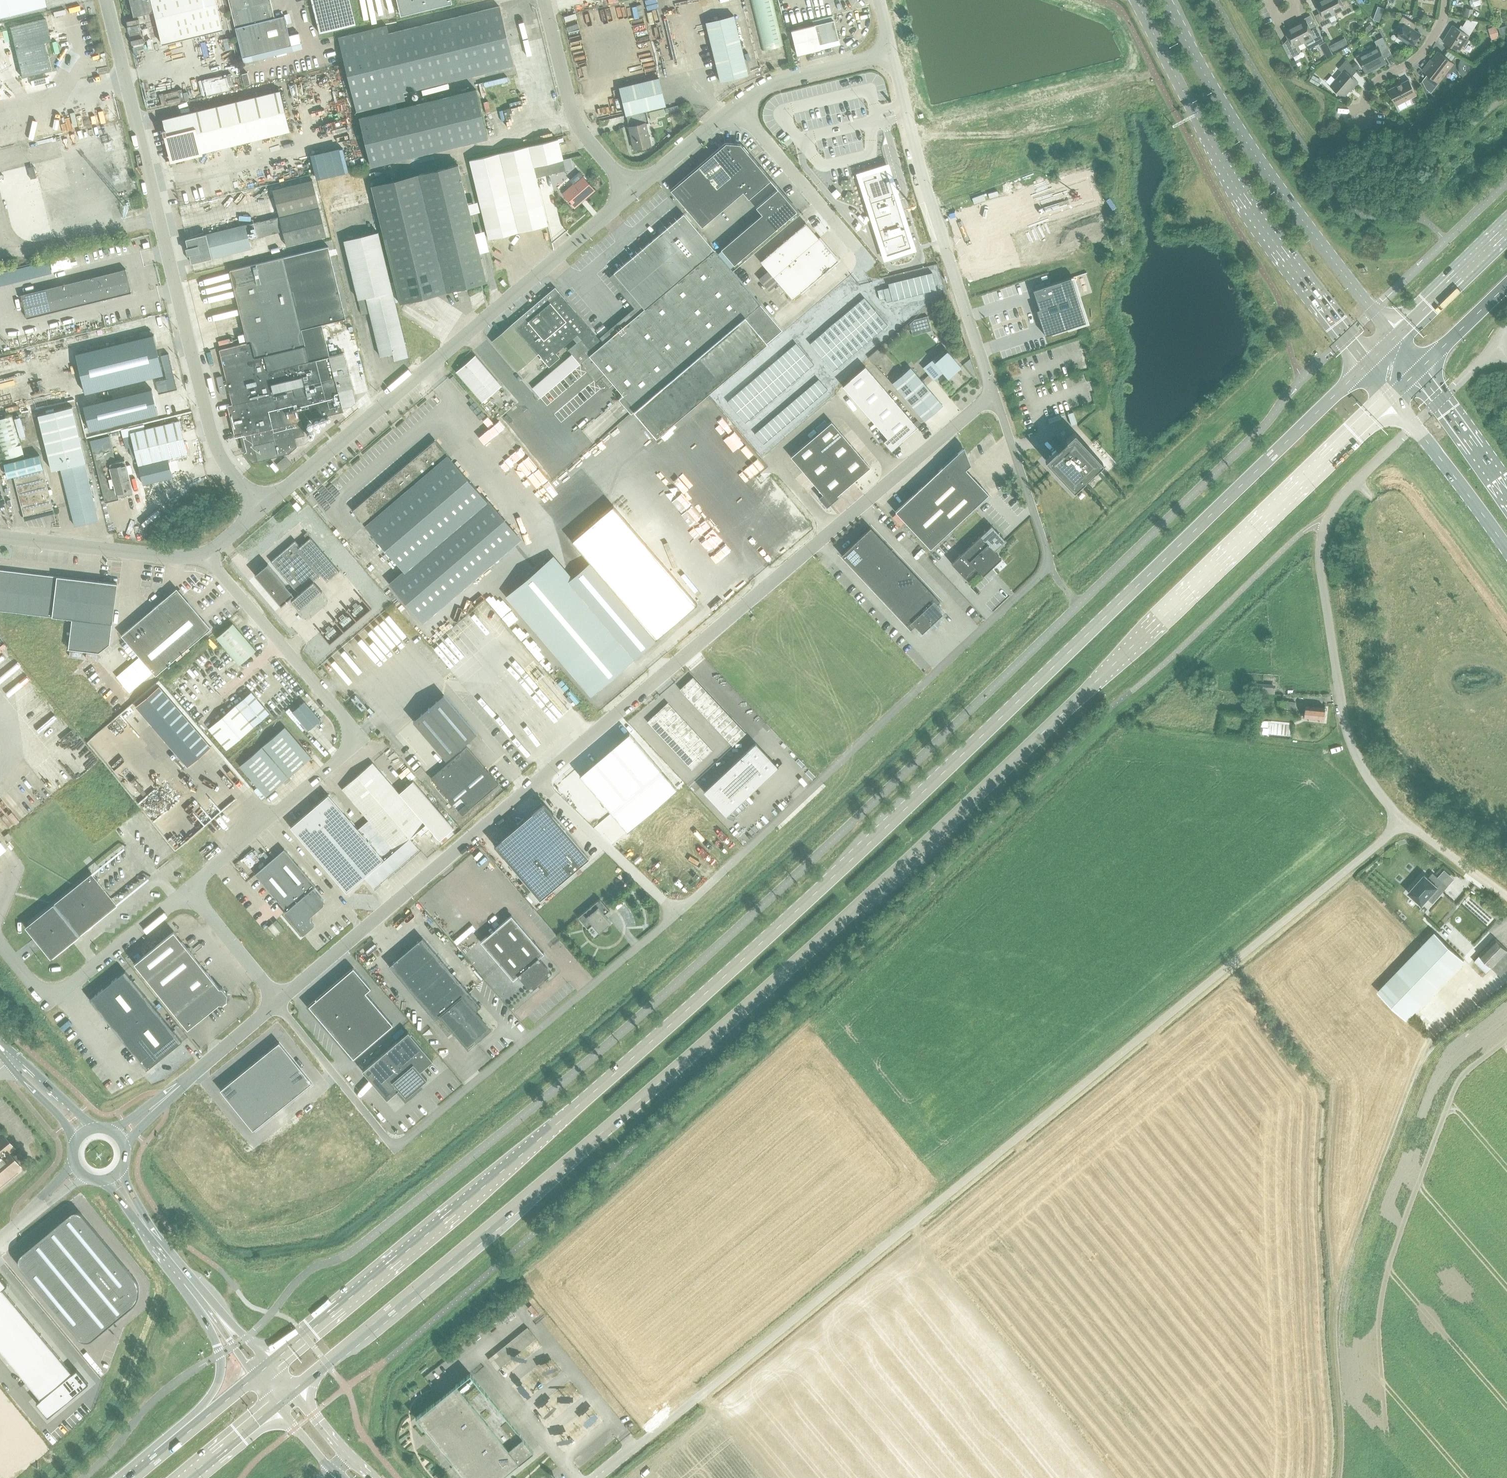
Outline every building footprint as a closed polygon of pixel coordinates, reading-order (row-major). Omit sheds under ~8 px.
[(45,4),(44,0),(0,0),(0,15),(45,4)] [(154,11),(162,44),(223,29),(216,0),(130,0),(134,16),(154,11)] [(242,57),(301,43),(299,33),(289,35),(284,16),(275,18),(270,0),(229,0),(242,57)] [(319,33),(356,24),(351,0),(311,0),(319,33)] [(401,15),(452,2),(452,0),(397,0),(401,15)] [(762,50),(784,45),(773,0),(750,0),(762,50)] [(1328,0),(1321,0),(1316,3),(1321,12),(1315,15),(1321,27),(1331,22),(1329,17),(1335,14),(1328,0)] [(1335,14),(1341,11),(1344,15),(1353,10),(1348,0),(1344,0),(1342,1),(1341,0),(1328,0),(1335,14)] [(1375,18),(1382,20),(1387,7),(1380,5),(1375,18)] [(387,25),(338,37),(357,112),(406,100),(404,92),(473,75),(474,79),(485,76),(485,73),(515,66),(508,40),(500,7),(389,34),(387,25)] [(1464,16),(1472,17),(1474,9),(1466,8),(1464,16)] [(706,22),(720,81),(748,74),(734,15),(706,22)] [(129,19),(135,39),(146,36),(141,16),(129,19)] [(1397,36),(1414,46),(1421,34),(1412,28),(1415,23),(1403,16),(1397,26),(1402,29),(1397,36)] [(0,89),(1,88),(2,87),(2,85),(2,84),(1,82),(50,70),(43,42),(50,40),(49,33),(45,18),(0,29),(0,89)] [(1462,25),(1459,29),(1453,25),(1443,41),(1458,50),(1462,44),(1465,47),(1470,40),(1467,39),(1474,29),(1478,21),(1467,19),(1463,26),(1462,25)] [(791,31),(797,55),(821,49),(819,44),(839,40),(834,20),(815,25),(791,31)] [(1306,20),(1296,25),(1304,42),(1308,49),(1324,41),(1317,26),(1311,29),(1306,20)] [(1304,42),(1296,25),(1285,30),(1290,40),(1285,43),(1292,57),(1298,54),(1297,54),(1301,51),(1298,45),(1304,42)] [(1501,35),(1506,33),(1506,26),(1506,25),(1498,28),(1501,35)] [(1488,28),(1492,39),(1499,37),(1495,26),(1488,28)] [(1347,37),(1334,42),(1337,50),(1351,44),(1347,37)] [(1384,57),(1392,53),(1383,37),(1375,41),(1377,46),(1358,56),(1367,73),(1387,62),(1384,57)] [(138,42),(139,48),(154,46),(153,39),(138,42)] [(1329,40),(1322,44),(1328,54),(1335,50),(1329,40)] [(1347,56),(1353,53),(1350,46),(1343,50),(1347,56)] [(1423,70),(1428,75),(1423,82),(1426,88),(1431,92),(1454,63),(1453,62),(1454,60),(1455,56),(1449,51),(1445,56),(1439,51),(1432,60),(1431,59),(1423,70)] [(1351,76),(1356,70),(1346,60),(1339,68),(1343,72),(1330,86),(1343,97),(1352,88),(1353,88),(1358,82),(1351,76)] [(207,94),(232,88),(228,72),(203,79),(207,94)] [(1322,80),(1314,75),(1310,81),(1318,86),(1322,80)] [(620,88),(626,116),(645,111),(666,106),(659,79),(620,88)] [(1405,101),(1417,94),(1409,79),(1389,90),(1397,105),(1398,104),(1400,110),(1408,106),(1405,101)] [(359,117),(371,166),(488,138),(476,89),(359,117)] [(173,159),(290,131),(280,91),(163,119),(165,129),(163,129),(164,135),(167,134),(173,159)] [(155,107),(166,104),(162,92),(151,95),(155,107)] [(645,111),(626,116),(635,150),(651,146),(645,124),(648,123),(645,111)] [(529,148),(536,179),(566,172),(559,140),(529,148)] [(771,180),(763,171),(740,144),(726,143),(671,190),(702,227),(743,192),(749,199),(771,180)] [(314,153),(320,178),(351,171),(345,145),(314,153)] [(507,194),(523,190),(538,187),(536,179),(529,148),(498,155),(507,194)] [(517,233),(507,194),(498,155),(470,162),(489,240),(517,233)] [(372,187),(381,221),(401,303),(429,297),(487,282),(458,166),(372,187)] [(887,168),(860,176),(886,258),(913,249),(907,232),(910,231),(908,226),(905,227),(899,208),(902,207),(895,184),(892,185),(887,168)] [(563,195),(574,208),(595,191),(580,173),(571,180),(575,185),(563,195)] [(364,175),(355,178),(359,190),(369,187),(364,175)] [(1088,178),(1031,196),(1039,220),(1096,202),(1088,178)] [(279,217),(319,207),(312,179),(272,189),(279,217)] [(507,194),(517,233),(548,226),(538,187),(523,190),(507,194)] [(762,215),(754,221),(721,249),(734,265),(797,211),(778,189),(756,208),(762,215)] [(279,217),(280,221),(283,231),(286,246),(326,236),(319,207),(279,217)] [(593,353),(580,364),(581,364),(604,391),(613,383),(624,396),(636,409),(678,374),(725,333),(735,325),(747,315),(755,309),(760,304),(753,295),(747,288),(738,277),(717,252),(714,249),(690,221),(683,213),(674,221),(614,272),(644,309),(603,343),(592,352),(593,353)] [(760,261),(763,265),(793,299),(838,261),(806,223),(760,261)] [(192,263),(252,248),(246,224),(196,237),(186,239),(192,263)] [(408,356),(378,232),(344,240),(362,314),(370,312),(380,356),(393,353),(394,359),(408,356)] [(330,356),(329,356),(321,325),(345,319),(327,246),(230,270),(247,343),(220,350),(234,411),(229,412),(235,437),(240,436),(244,452),(251,462),(257,461),(278,456),(288,454),(297,447),(294,437),(304,435),(302,427),(301,421),(343,411),(342,407),(351,405),(355,402),(343,353),(330,356)] [(0,272),(0,291),(1,291),(0,286),(14,283),(15,288),(32,285),(30,276),(75,267),(73,256),(0,272)] [(21,294),(27,318),(48,313),(131,292),(125,269),(42,289),(21,294)] [(933,272),(927,274),(931,292),(937,290),(933,272)] [(927,274),(920,275),(925,293),(931,292),(927,274)] [(920,275),(914,277),(918,295),(925,293),(920,275)] [(914,277),(908,279),(912,296),(918,295),(914,277)] [(1073,277),(1033,290),(1039,309),(1037,310),(1045,335),(1085,322),(1079,303),(1082,302),(1073,278),(1073,277)] [(908,279),(901,280),(905,298),(912,296),(908,279)] [(901,280),(895,282),(899,299),(905,298),(901,280)] [(895,282),(888,283),(889,287),(893,301),(899,299),(895,282)] [(541,398),(580,364),(593,353),(592,352),(603,343),(555,287),(492,341),(518,371),(538,354),(549,366),(560,357),(556,353),(577,334),(581,339),(568,349),(571,353),(532,387),(541,398)] [(889,287),(884,289),(886,298),(887,302),(893,301),(889,287)] [(884,289),(878,290),(880,300),(886,298),(884,289)] [(865,297),(860,301),(872,315),(877,311),(865,297)] [(860,301),(855,305),(867,319),(872,315),(860,301)] [(678,374),(636,409),(656,436),(782,329),(760,304),(755,309),(747,315),(735,325),(725,333),(678,374)] [(855,305),(850,310),(862,323),(867,319),(855,305)] [(850,310),(845,314),(857,328),(862,323),(850,310)] [(877,311),(872,315),(884,329),(888,325),(877,311)] [(845,314),(840,318),(852,332),(857,328),(845,314)] [(872,315),(867,319),(879,333),(884,329),(872,315)] [(929,317),(916,319),(917,329),(931,327),(929,317)] [(840,318),(835,322),(847,336),(852,332),(840,318)] [(867,319),(862,323),(874,337),(879,333),(867,319)] [(835,322),(830,327),(842,340),(847,336),(835,322)] [(862,323),(857,328),(869,341),(874,337),(862,323)] [(830,327),(825,331),(837,345),(842,340),(830,327)] [(857,328),(852,332),(864,346),(869,341),(857,328)] [(825,331),(820,335),(832,349),(837,345),(825,331)] [(852,332),(847,336),(859,350),(864,346),(852,332)] [(154,335),(73,355),(82,394),(163,374),(154,335)] [(820,335),(815,339),(827,353),(832,349),(820,335)] [(847,336),(842,340),(854,354),(859,350),(847,336)] [(815,339),(810,344),(822,357),(827,353),(815,339)] [(842,340),(837,345),(849,358),(854,354),(842,340)] [(796,343),(792,347),(801,357),(806,354),(796,343)] [(837,345),(832,349),(844,363),(849,358),(837,345)] [(876,362),(887,353),(881,346),(870,356),(876,362)] [(792,347),(787,351),(797,361),(801,357),(792,347)] [(832,349),(827,353),(839,367),(844,363),(832,349)] [(948,377),(960,367),(945,349),(923,367),(934,379),(943,371),(948,377)] [(787,351),(783,354),(792,365),(797,361),(787,351)] [(167,378),(156,381),(159,393),(177,389),(174,375),(169,353),(161,355),(167,378)] [(827,353),(822,357),(834,371),(839,367),(827,353)] [(783,354),(778,358),(787,369),(792,365),(783,354)] [(806,354),(801,357),(810,368),(815,364),(806,354)] [(501,385),(475,355),(456,371),(482,402),(501,385)] [(801,357),(797,361),(806,372),(810,368),(801,357)] [(778,358),(774,362),(783,373),(787,369),(778,358)] [(797,361),(792,365),(801,376),(806,372),(797,361)] [(774,362),(769,366),(778,377),(783,373),(774,362)] [(792,365),(787,369),(796,380),(801,376),(792,365)] [(769,366),(765,370),(774,381),(778,377),(769,366)] [(850,379),(842,386),(843,386),(856,401),(878,381),(865,366),(850,379)] [(943,405),(910,367),(892,383),(924,421),(943,405)] [(787,369),(783,373),(792,384),(796,380),(787,369)] [(765,370),(760,374),(769,385),(774,381),(765,370)] [(783,373),(778,377),(787,387),(792,384),(783,373)] [(760,374),(755,378),(764,388),(769,385),(760,374)] [(778,377),(774,381),(783,391),(787,387),(778,377)] [(755,378),(751,382),(760,392),(764,388),(755,378)] [(819,379),(815,383),(824,393),(829,390),(819,379)] [(774,381),(769,385),(778,395),(783,391),(774,381)] [(878,381),(856,401),(869,416),(891,396),(878,381)] [(751,382),(746,386),(755,396),(760,392),(751,382)] [(815,383),(810,387),(819,397),(824,393),(815,383)] [(769,385),(764,388),(773,399),(778,395),(769,385)] [(746,386),(742,390),(751,400),(755,396),(746,386)] [(554,387),(550,393),(557,397),(561,392),(554,387)] [(810,387),(806,390),(815,401),(819,397),(810,387)] [(764,388),(760,392),(769,403),(773,399),(764,388)] [(152,389),(84,405),(90,430),(158,413),(152,389)] [(742,390),(737,393),(746,404),(751,400),(742,390)] [(806,390),(801,394),(810,405),(815,401),(806,390)] [(760,392),(755,396),(764,407),(769,403),(760,392)] [(737,393),(732,397),(741,408),(746,404),(737,393)] [(801,394),(797,398),(806,409),(810,405),(801,394)] [(755,396),(751,400),(760,411),(764,407),(755,396)] [(891,396),(869,416),(882,431),(904,411),(891,396)] [(732,397),(728,401),(737,412),(741,408),(732,397)] [(797,398),(792,402),(801,413),(806,409),(797,398)] [(751,400),(746,404),(755,415),(760,411),(751,400)] [(792,402),(787,406),(796,417),(801,413),(792,402)] [(746,404),(741,408),(750,419),(755,415),(746,404)] [(52,471),(61,469),(75,526),(98,520),(84,464),(87,463),(73,406),(38,415),(52,471)] [(787,406),(783,410),(792,421),(796,417),(787,406)] [(741,408),(737,412),(746,423),(750,419),(741,408)] [(783,410),(778,414),(787,425),(792,421),(783,410)] [(904,411),(882,431),(887,437),(883,441),(891,451),(903,440),(902,440),(917,427),(904,411)] [(1067,413),(1071,425),(1077,423),(1073,412),(1067,413)] [(778,414),(773,418),(783,429),(787,425),(778,414)] [(12,415),(0,419),(0,448),(3,460),(23,454),(12,415)] [(24,415),(18,416),(22,438),(28,437),(24,415)] [(773,418),(769,422),(778,432),(783,429),(773,418)] [(182,430),(179,421),(131,433),(129,427),(121,430),(126,448),(130,447),(132,457),(136,456),(138,465),(143,484),(173,477),(168,458),(187,453),(182,430)] [(831,421),(811,439),(824,454),(844,436),(831,421)] [(769,422),(764,426),(773,436),(778,432),(769,422)] [(764,426),(760,430),(769,440),(773,436),(764,426)] [(760,430),(755,433),(764,444),(769,440),(760,430)] [(1045,459),(1073,490),(1103,462),(1074,432),(1045,459)] [(108,436),(90,440),(92,450),(105,502),(119,499),(118,497),(127,495),(132,494),(124,460),(115,462),(111,446),(108,436)] [(824,454),(837,469),(857,452),(844,436),(824,454)] [(390,583),(423,621),(520,539),(435,439),(352,511),(365,526),(404,572),(390,583)] [(804,471),(824,454),(811,439),(791,456),(804,471)] [(837,469),(850,484),(870,467),(857,452),(837,469)] [(958,452),(895,511),(930,548),(988,494),(965,469),(970,465),(958,452)] [(14,475),(25,518),(54,511),(43,468),(40,454),(4,463),(8,477),(14,475)] [(804,471),(817,487),(837,469),(824,454),(804,471)] [(837,469),(817,487),(823,494),(819,497),(827,507),(838,497),(837,495),(850,484),(837,469)] [(527,496),(533,494),(532,490),(535,489),(532,482),(523,486),(527,496)] [(841,494),(849,505),(861,496),(852,485),(841,494)] [(987,544),(990,547),(994,551),(994,550),(1005,540),(991,526),(966,549),(973,557),(987,544)] [(624,527),(619,530),(624,540),(629,538),(624,527)] [(856,541),(866,552),(880,538),(870,527),(856,541)] [(327,581),(339,571),(311,538),(300,547),(296,541),(289,547),(287,548),(271,562),(299,595),(292,601),(300,611),(322,592),(314,582),(322,575),(327,581)] [(880,538),(866,552),(875,562),(890,548),(880,538)] [(851,565),(866,552),(856,541),(841,555),(851,565)] [(983,574),(990,567),(1001,558),(994,550),(994,551),(990,547),(987,544),(973,557),(966,549),(951,563),(965,578),(976,567),(983,574)] [(875,562),(885,572),(900,558),(890,548),(875,562)] [(875,562),(866,552),(851,565),(861,575),(875,562)] [(636,554),(630,558),(638,569),(644,565),(636,554)] [(549,560),(547,557),(532,570),(534,573),(508,595),(592,694),(633,658),(558,571),(559,570),(549,560)] [(894,582),(909,569),(900,558),(885,572),(894,582)] [(875,562),(861,575),(870,586),(885,572),(875,562)] [(623,584),(637,573),(629,563),(615,574),(623,584)] [(268,565),(255,576),(282,607),(294,596),(268,565)] [(894,582),(904,592),(919,579),(909,569),(894,582)] [(72,619),(69,648),(99,652),(110,643),(117,583),(0,570),(0,610),(72,619)] [(667,571),(662,573),(667,584),(672,582),(667,571)] [(885,572),(870,586),(880,596),(894,582),(885,572)] [(914,603),(928,589),(919,579),(904,592),(914,603)] [(700,582),(681,597),(686,603),(704,588),(700,582)] [(894,582),(880,596),(889,606),(904,592),(894,582)] [(645,592),(653,598),(657,593),(649,587),(645,592)] [(914,603),(932,622),(941,613),(935,606),(940,601),(928,589),(914,603)] [(122,635),(127,642),(122,646),(130,655),(135,651),(156,675),(211,628),(188,601),(186,603),(176,592),(166,601),(164,599),(122,635)] [(889,606),(899,616),(914,603),(904,592),(889,606)] [(648,605),(656,615),(665,608),(658,598),(648,605)] [(914,603),(899,616),(917,635),(932,622),(914,603)] [(509,607),(503,613),(516,628),(522,623),(509,607)] [(345,609),(339,615),(348,624),(354,617),(345,609)] [(670,609),(649,619),(654,630),(659,627),(660,631),(677,623),(670,609)] [(216,637),(239,664),(256,650),(233,623),(216,637)] [(318,638),(327,647),(333,641),(324,632),(318,638)] [(342,636),(333,638),(335,645),(344,643),(342,636)] [(10,647),(7,642),(0,646),(0,653),(10,647)] [(693,676),(680,689),(684,693),(697,681),(693,676)] [(697,681),(684,693),(688,698),(701,686),(697,681)] [(1255,691),(1273,693),(1274,687),(1255,685),(1255,691)] [(210,746),(198,731),(159,686),(136,705),(188,766),(210,746)] [(701,686),(688,698),(693,703),(706,690),(701,686)] [(706,690),(693,703),(697,707),(710,695),(706,690)] [(236,704),(208,728),(227,749),(262,719),(269,713),(251,691),(236,704)] [(414,721),(446,759),(477,733),(444,695),(414,721)] [(710,695),(697,707),(701,712),(714,700),(710,695)] [(714,700),(701,712),(706,717),(719,704),(714,700)] [(292,711),(308,730),(320,720),(304,701),(292,711)] [(668,702),(656,713),(660,718),(672,707),(668,702)] [(719,704),(706,717),(710,721),(723,709),(719,704)] [(1305,718),(1324,720),(1325,708),(1307,706),(1305,718)] [(672,707),(660,718),(664,722),(676,711),(672,707)] [(723,709),(710,721),(714,726),(728,714),(723,709)] [(676,711),(664,722),(668,726),(680,715),(676,711)] [(656,713),(647,721),(651,726),(660,718),(656,713)] [(728,714),(714,726),(719,731),(732,718),(728,714)] [(680,715),(668,726),(672,730),(684,720),(680,715)] [(660,718),(651,726),(655,730),(664,722),(660,718)] [(732,718),(719,731),(723,735),(736,723),(732,718)] [(1264,733),(1295,735),(1295,720),(1265,719),(1264,733)] [(684,720),(672,730),(676,735),(688,724),(684,720)] [(664,722),(655,730),(659,734),(668,726),(664,722)] [(736,723),(723,735),(727,740),(741,728),(736,723)] [(688,724),(676,735),(680,739),(682,738),(692,728),(688,724)] [(668,726),(659,734),(663,739),(672,730),(668,726)] [(285,727),(262,746),(288,776),(311,757),(285,727)] [(692,728),(682,738),(686,742),(696,732),(692,728)] [(741,728),(727,740),(732,744),(745,732),(741,728)] [(672,730),(663,739),(667,743),(676,735),(672,730)] [(629,732),(579,775),(627,831),(632,827),(655,808),(677,789),(629,732)] [(696,732),(686,742),(690,746),(700,737),(696,732)] [(676,735),(667,743),(671,747),(680,739),(676,735)] [(700,737),(690,746),(694,751),(704,741),(700,737)] [(680,739),(671,747),(675,751),(686,742),(682,738),(680,739)] [(704,741),(694,751),(698,755),(708,745),(704,741)] [(686,742),(675,751),(680,756),(690,746),(686,742)] [(726,815),(778,767),(755,743),(704,791),(726,815)] [(708,745),(698,755),(702,759),(712,750),(708,745)] [(288,776),(262,746),(240,765),(266,796),(288,776)] [(431,777),(462,815),(499,783),(467,746),(431,777)] [(690,746),(680,756),(684,760),(694,751),(690,746)] [(694,751),(684,760),(688,764),(698,755),(694,751)] [(698,755),(688,764),(692,769),(702,759),(698,755)] [(420,849),(410,837),(417,831),(421,835),(430,828),(440,839),(454,827),(413,780),(399,793),(372,762),(342,788),(369,819),(358,829),(328,794),(290,827),(347,892),(365,876),(374,888),(420,849)] [(677,789),(655,808),(662,816),(684,797),(677,789)] [(531,815),(495,846),(541,899),(590,858),(556,817),(557,817),(544,802),(542,804),(541,803),(531,811),(532,813),(530,815),(531,815)] [(655,808),(632,827),(640,836),(662,816),(655,808)] [(4,836),(8,841),(13,838),(8,832),(4,836)] [(484,846),(477,850),(483,862),(490,858),(484,846)] [(254,849),(244,856),(251,866),(261,860),(254,849)] [(284,849),(255,874),(286,910),(284,912),(303,934),(314,924),(310,919),(310,915),(324,904),(324,899),(313,887),(316,885),(284,849)] [(55,955),(117,904),(92,873),(29,923),(55,955)] [(1438,887),(1443,891),(1447,886),(1433,873),(1428,878),(1425,874),(1412,888),(1408,892),(1422,905),(1428,898),(1438,887)] [(119,901),(140,887),(137,883),(116,897),(119,901)] [(578,917),(584,924),(589,920),(599,932),(611,922),(608,918),(606,920),(603,916),(610,910),(600,898),(578,917)] [(544,953),(512,915),(481,941),(513,979),(518,975),(531,990),(552,972),(539,957),(544,953)] [(135,963),(188,1028),(219,1003),(222,1003),(227,999),(228,994),(222,987),(219,987),(190,951),(191,947),(187,947),(174,931),(135,963)] [(1464,960),(1435,932),(1379,990),(1408,1018),(1464,960)] [(389,966),(448,1035),(454,1029),(456,1033),(467,1045),(475,1038),(474,1037),(479,1032),(480,1033),(488,1026),(478,1014),(475,1011),(481,1006),(422,937),(389,966)] [(1474,961),(1486,973),(1492,967),(1506,951),(1506,949),(1496,938),(1474,961)] [(1492,967),(1501,976),(1506,969),(1506,951),(1492,967)] [(354,967),(341,978),(358,998),(366,992),(371,988),(354,967)] [(174,1047),(182,1041),(125,970),(117,977),(89,999),(97,1008),(97,1007),(140,1061),(147,1070),(174,1047)] [(341,978),(329,988),(340,1001),(346,1009),(358,998),(341,978)] [(309,1005),(320,1018),(340,1001),(329,988),(309,1005)] [(372,1000),(366,992),(358,998),(346,1009),(351,1015),(353,1016),(372,1000)] [(1425,1005),(1435,1015),(1444,1007),(1435,997),(1425,1005)] [(359,1024),(379,1008),(372,1000),(353,1016),(359,1024)] [(340,1001),(320,1018),(331,1032),(351,1015),(346,1009),(340,1001)] [(379,1008),(359,1024),(362,1028),(366,1032),(386,1016),(379,1008)] [(351,1015),(331,1032),(342,1045),(362,1028),(359,1024),(353,1016),(351,1015)] [(366,1032),(373,1041),(393,1024),(386,1016),(366,1032)] [(366,1032),(362,1028),(342,1045),(353,1058),(373,1041),(366,1032)] [(387,1099),(399,1089),(406,1097),(427,1078),(421,1071),(433,1060),(408,1031),(363,1070),(387,1099)] [(279,1042),(266,1052),(282,1072),(285,1070),(296,1062),(279,1042)] [(266,1052),(255,1061),(271,1081),(275,1078),(282,1072),(266,1052)] [(255,1061),(244,1070),(260,1089),(266,1085),(271,1081),(255,1061)] [(296,1062),(285,1070),(301,1090),(312,1082),(296,1062)] [(244,1070),(233,1079),(249,1098),(256,1093),(260,1089),(244,1070)] [(282,1072),(275,1078),(292,1098),(301,1091),(301,1090),(285,1070),(282,1072)] [(271,1081),(266,1085),(282,1106),(292,1098),(275,1078),(271,1081)] [(233,1079),(220,1089),(236,1108),(247,1100),(249,1098),(233,1079)] [(260,1089),(256,1093),(273,1114),(282,1106),(266,1085),(260,1089)] [(249,1098),(247,1100),(264,1121),(273,1114),(256,1093),(249,1098)] [(247,1100),(236,1108),(253,1129),(263,1121),(264,1121),(247,1100)] [(22,1168),(8,1152),(14,1147),(2,1134),(0,1135),(0,1186),(22,1168)] [(32,1244),(24,1251),(30,1259),(36,1266),(29,1273),(27,1274),(38,1288),(46,1298),(66,1321),(71,1327),(72,1329),(74,1328),(82,1321),(86,1326),(92,1333),(95,1337),(122,1313),(134,1304),(135,1303),(137,1300),(138,1296),(139,1292),(139,1288),(139,1284),(137,1281),(133,1275),(92,1225),(82,1213),(81,1212),(80,1211),(78,1211),(77,1211),(75,1211),(73,1211),(72,1212),(70,1212),(63,1219),(55,1225),(32,1244)] [(9,1296),(3,1288),(0,1291),(0,1303),(9,1296)] [(0,1303),(0,1316),(15,1303),(9,1296),(0,1303)] [(0,1316),(0,1317),(6,1324),(22,1311),(15,1303),(0,1316)] [(533,1303),(529,1307),(536,1314),(540,1310),(533,1303)] [(22,1311),(6,1324),(12,1332),(28,1319),(22,1311)] [(28,1319),(12,1332),(19,1339),(19,1340),(34,1326),(28,1319)] [(0,1329),(0,1342),(12,1332),(6,1324),(0,1329)] [(34,1326),(19,1340),(25,1347),(41,1334),(34,1326)] [(536,1338),(527,1327),(488,1358),(497,1369),(536,1338)] [(0,1342),(0,1349),(3,1353),(19,1339),(12,1332),(0,1342)] [(41,1334),(25,1347),(31,1355),(47,1342),(41,1334)] [(19,1339),(3,1353),(9,1360),(25,1347),(19,1340),(19,1339)] [(47,1342),(31,1355),(38,1363),(54,1350),(47,1342)] [(121,1342),(116,1351),(125,1356),(130,1347),(121,1342)] [(25,1347),(9,1360),(16,1368),(31,1355),(25,1347)] [(54,1350),(38,1363),(44,1370),(60,1357),(54,1350)] [(31,1355),(16,1368),(22,1376),(38,1363),(31,1355)] [(60,1357),(44,1370),(50,1378),(51,1378),(66,1365),(60,1357)] [(38,1363),(22,1376),(28,1383),(44,1370),(38,1363)] [(66,1365),(51,1378),(57,1385),(61,1382),(69,1375),(72,1372),(66,1365)] [(69,1375),(61,1382),(72,1396),(80,1390),(88,1383),(77,1369),(72,1372),(69,1375)] [(44,1370),(28,1383),(35,1391),(50,1378),(44,1370)] [(416,1417),(432,1437),(438,1432),(447,1446),(444,1449),(448,1454),(452,1452),(470,1477),(499,1477),(511,1469),(510,1467),(517,1461),(519,1463),(533,1451),(470,1373),(456,1385),(456,1386),(430,1407),(429,1406),(416,1417)] [(50,1378),(35,1391),(41,1398),(45,1395),(53,1389),(57,1385),(51,1378),(50,1378)] [(532,1381),(519,1387),(523,1395),(536,1389),(532,1381)] [(57,1385),(53,1389),(64,1403),(72,1396),(61,1382),(57,1385)] [(53,1389),(45,1395),(56,1409),(64,1403),(53,1389)] [(41,1398),(36,1402),(48,1416),(56,1409),(45,1395),(41,1398)] [(590,1423),(602,1416),(594,1403),(582,1410),(590,1423)] [(0,1407),(0,1420),(9,1412),(3,1405),(0,1407)] [(0,1420),(0,1429),(2,1431),(4,1430),(12,1423),(15,1420),(9,1412),(0,1420)] [(15,1420),(12,1423),(23,1437),(32,1430),(20,1416),(15,1420)] [(12,1423),(4,1430),(15,1444),(23,1437),(12,1423)] [(0,1433),(0,1442),(7,1450),(15,1444),(4,1430),(2,1431),(0,1433)]
